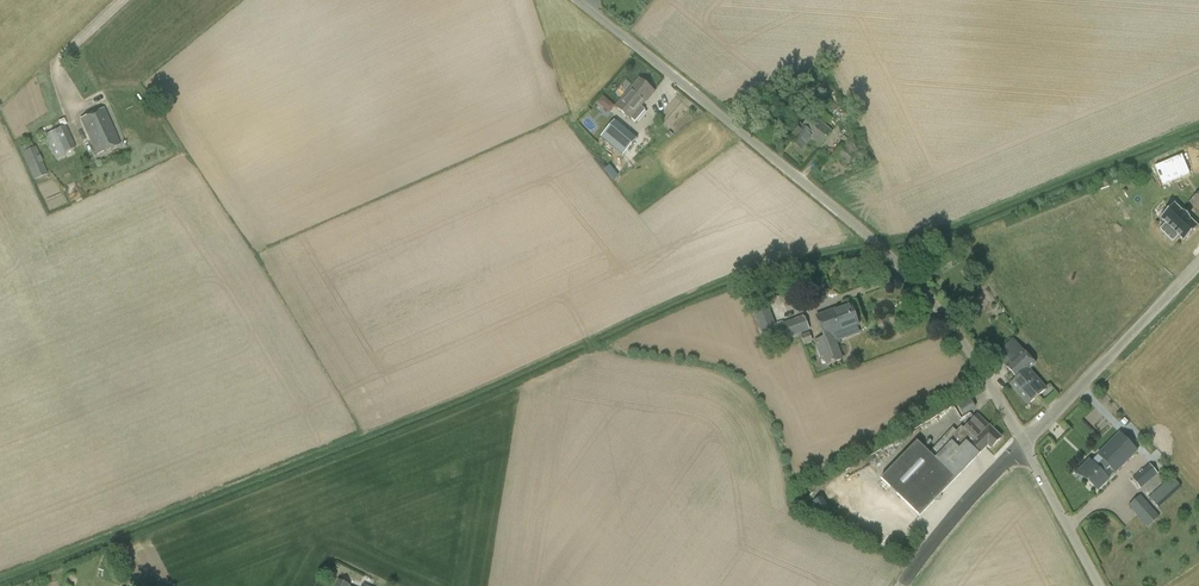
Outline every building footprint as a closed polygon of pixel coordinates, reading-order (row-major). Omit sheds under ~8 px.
[(630,118),(653,91),(639,79),(616,106),(630,118)] [(610,112),(615,106),(603,96),(597,103),(603,108),(603,107),(610,113),(610,112)] [(830,100),(817,115),(826,123),(839,108),(830,100)] [(120,144),(104,108),(81,119),(97,155),(120,144)] [(820,145),(832,131),(826,126),(812,114),(790,140),(801,150),(812,137),(820,145)] [(614,120),(600,136),(623,155),(637,138),(614,120)] [(76,148),(65,125),(44,135),(50,149),(46,151),(49,157),(53,155),(56,160),(67,155),(66,153),(76,148)] [(838,151),(834,157),(846,167),(860,150),(855,146),(857,144),(849,138),(838,151)] [(19,151),(30,180),(44,174),(33,146),(19,151)] [(1176,156),(1148,168),(1156,187),(1184,175),(1176,156)] [(1189,202),(1198,211),(1198,192),(1189,202)] [(1177,207),(1164,221),(1169,227),(1163,233),(1176,245),(1182,239),(1188,245),(1198,233),(1198,228),(1177,207)] [(808,284),(811,297),(817,295),(814,283),(808,284)] [(824,338),(815,341),(816,342),(821,357),(824,356),(827,365),(842,359),(833,335),(859,325),(851,303),(816,316),(824,338)] [(804,316),(776,326),(769,308),(754,314),(766,345),(774,342),(783,339),(799,333),(809,330),(804,316)] [(1041,383),(1029,370),(1036,364),(1013,338),(994,354),(1018,379),(1011,385),(1028,404),(1049,386),(1044,380),(1041,383)] [(971,400),(959,407),(963,415),(976,408),(971,400)] [(981,453),(988,446),(991,448),(1002,437),(989,425),(990,425),(977,413),(963,428),(961,426),(956,431),(952,428),(928,453),(917,442),(881,479),(920,517),(980,454),(979,454),(981,453)] [(1091,460),(1089,458),(1078,469),(1098,489),(1107,480),(1101,474),(1109,466),(1115,472),(1137,450),(1119,432),(1091,460)] [(1132,478),(1141,489),(1161,471),(1157,467),(1154,469),(1149,463),(1132,478)] [(1149,496),(1158,507),(1181,486),(1171,476),(1149,496)] [(1154,511),(1140,495),(1128,505),(1137,516),(1147,528),(1159,517),(1154,511)] [(823,497),(812,502),(821,518),(831,512),(823,497)] [(371,581),(365,578),(361,585),(369,585),(371,581)]
